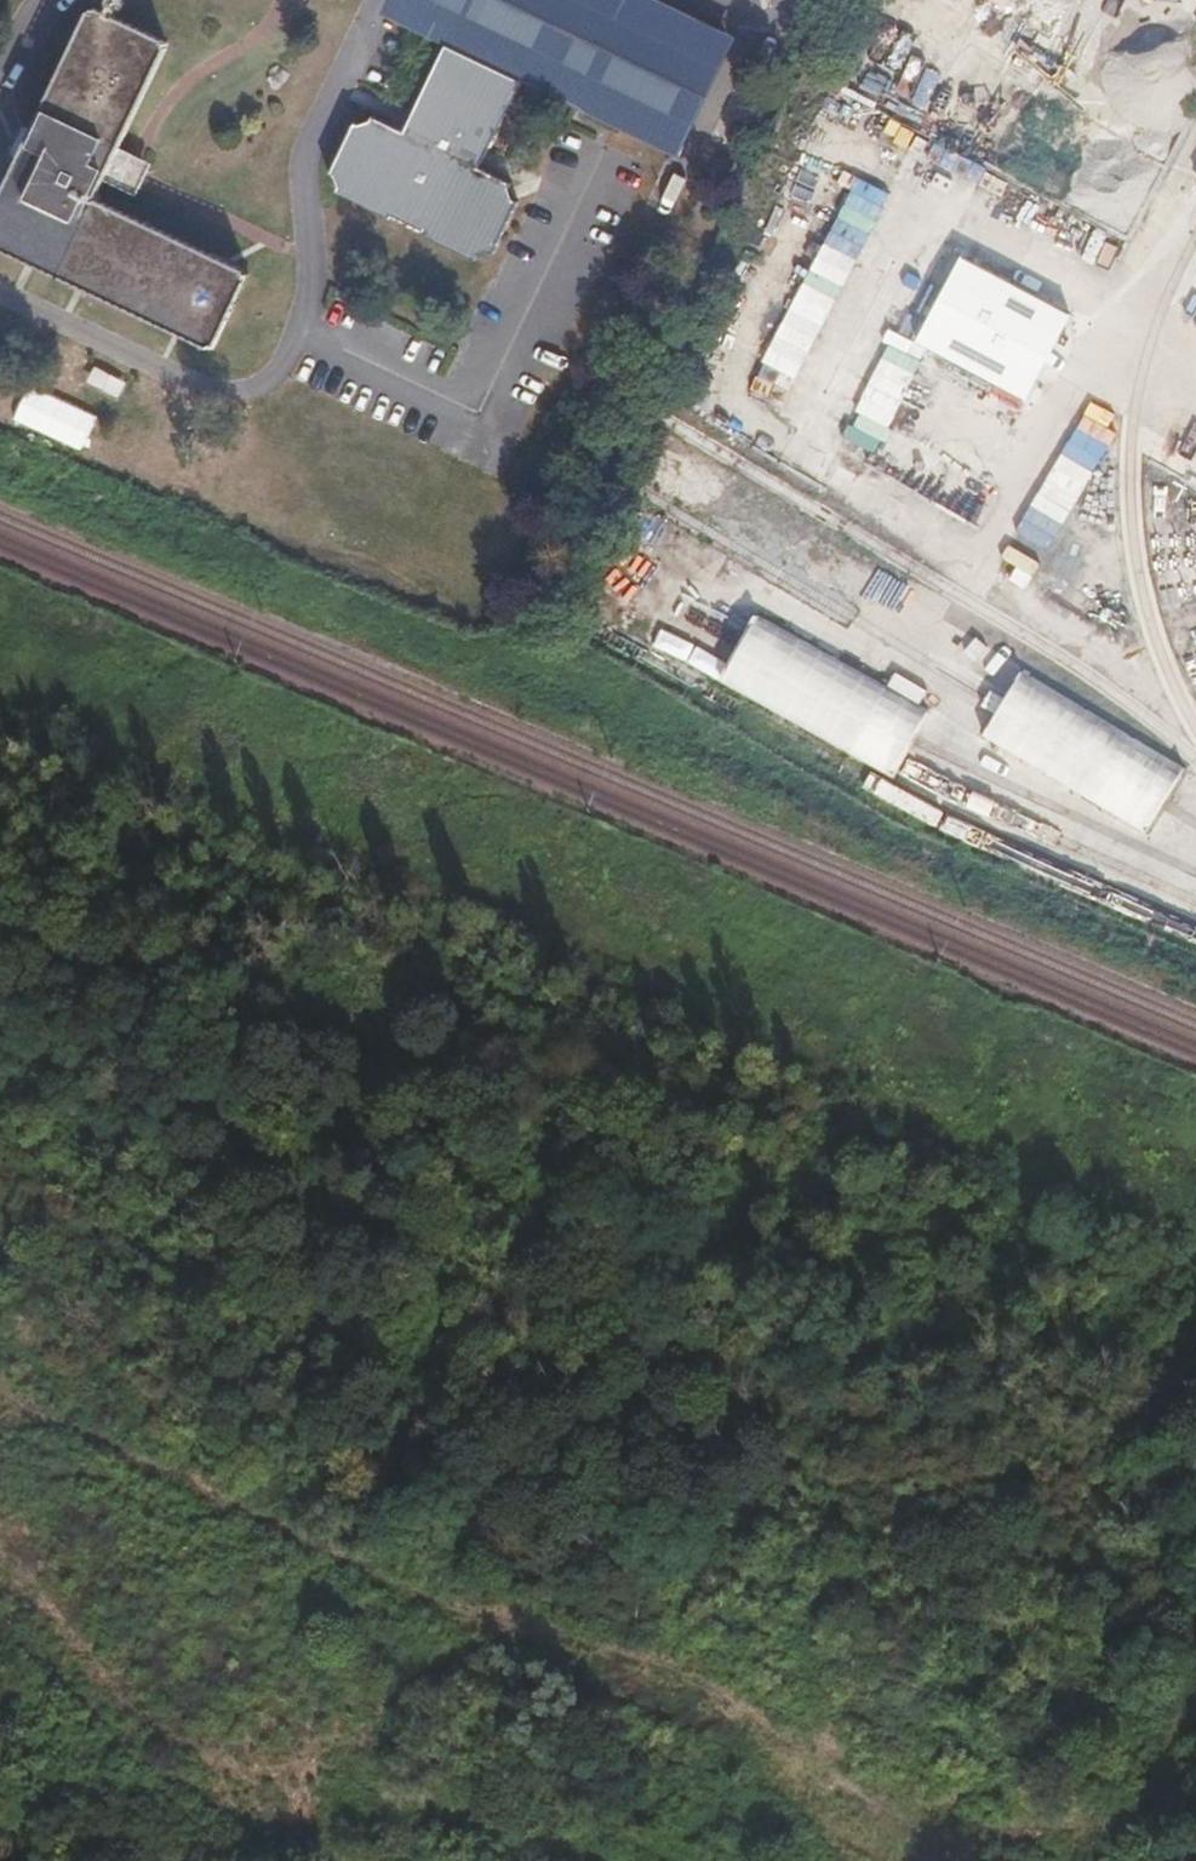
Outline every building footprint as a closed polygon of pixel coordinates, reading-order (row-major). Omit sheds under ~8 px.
[(475,176),(520,89),(592,125),(663,161),(720,44),(633,0),(396,0),(385,22),(439,49),(422,85),(407,115),(416,120),(404,141),(396,136),(372,124),(345,132),(323,174),(332,200),(380,224),(383,220),(418,238),(415,242),(464,266),(490,257),(512,215),(503,189),(475,176)] [(256,281),(213,260),(140,224),(99,203),(108,184),(145,109),(174,49),(100,12),(78,58),(30,155),(0,216),(0,248),(13,255),(107,300),(178,335),(219,355),(256,281)] [(404,141),(416,120),(407,115),(396,136),(404,141)] [(1069,316),(959,258),(914,344),(1025,401),(1069,316)]
